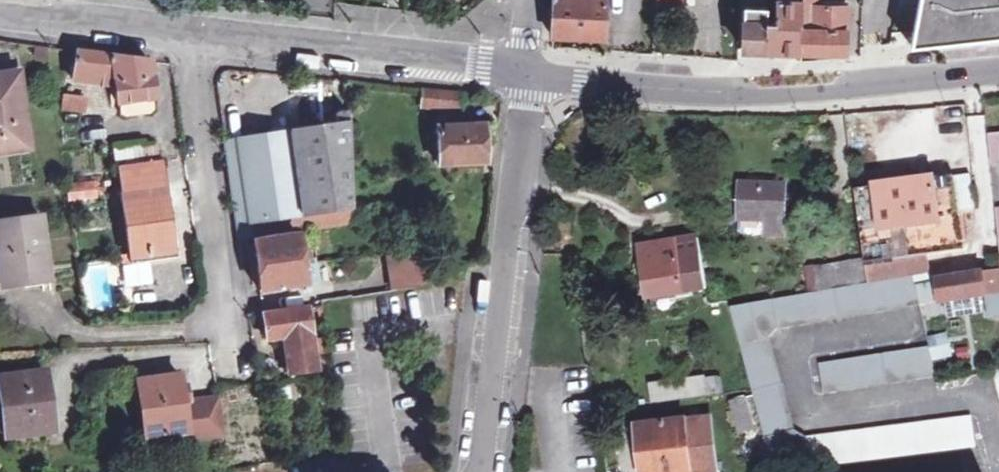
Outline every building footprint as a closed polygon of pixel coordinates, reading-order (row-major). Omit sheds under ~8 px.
[(552,36),(604,39),(606,0),(553,0),(552,36)] [(778,19),(766,17),(766,4),(744,3),(743,49),(775,50),(801,51),(801,60),(846,57),(849,4),(821,3),(821,0),(779,0),(778,19)] [(910,35),(998,27),(998,0),(918,0),(910,35)] [(149,60),(111,57),(75,54),(74,79),(102,81),(104,76),(114,74),(121,104),(157,97),(149,60)] [(36,149),(32,99),(23,99),(20,75),(0,76),(0,152),(36,149)] [(464,95),(426,92),(426,108),(463,111),(464,95)] [(72,97),(71,107),(94,109),(94,99),(72,97)] [(242,239),(311,229),(355,223),(351,111),(336,113),(337,123),(228,140),(242,239)] [(438,128),(440,164),(487,162),(486,126),(438,128)] [(998,165),(998,134),(990,135),(993,165),(998,165)] [(157,140),(115,146),(132,253),(148,252),(149,255),(173,252),(157,140)] [(930,254),(963,250),(948,150),(911,156),(908,141),(871,147),(873,161),(852,165),(867,263),(930,254)] [(955,174),(957,210),(973,209),(971,173),(955,174)] [(93,181),(65,188),(69,202),(97,195),(93,181)] [(759,183),(717,188),(724,225),(754,222),(756,233),(768,232),(759,183)] [(0,221),(0,227),(5,280),(55,279),(51,218),(0,221)] [(261,289),(306,283),(303,260),(307,259),(306,253),(302,254),(299,235),(254,241),(261,289)] [(700,238),(642,247),(649,297),(708,288),(700,238)] [(424,250),(393,254),(398,292),(429,288),(427,270),(424,250)] [(930,254),(867,263),(869,283),(915,275),(933,273),(930,254)] [(813,292),(863,284),(859,262),(809,271),(813,292)] [(99,271),(85,278),(100,308),(114,301),(99,271)] [(920,298),(940,294),(942,303),(989,295),(994,316),(998,315),(998,271),(934,281),(917,284),(920,298)] [(933,273),(915,275),(917,284),(934,281),(933,273)] [(917,284),(915,275),(869,283),(863,284),(813,292),(780,298),(731,306),(776,471),(778,471),(978,447),(973,416),(810,435),(799,431),(771,338),(779,328),(922,307),(917,284)] [(308,309),(265,315),(268,337),(285,336),(289,372),(317,369),(308,309)] [(932,348),(823,363),(828,393),(940,379),(932,348)] [(0,378),(0,381),(8,436),(54,430),(46,372),(0,378)] [(232,433),(226,395),(221,396),(197,400),(194,384),(187,385),(185,374),(144,381),(153,438),(195,431),(196,438),(232,433)] [(706,393),(704,376),(653,383),(656,399),(706,393)] [(749,396),(732,400),(739,431),(757,426),(749,396)] [(714,417),(639,427),(644,455),(651,455),(654,471),(721,471),(714,417)]
